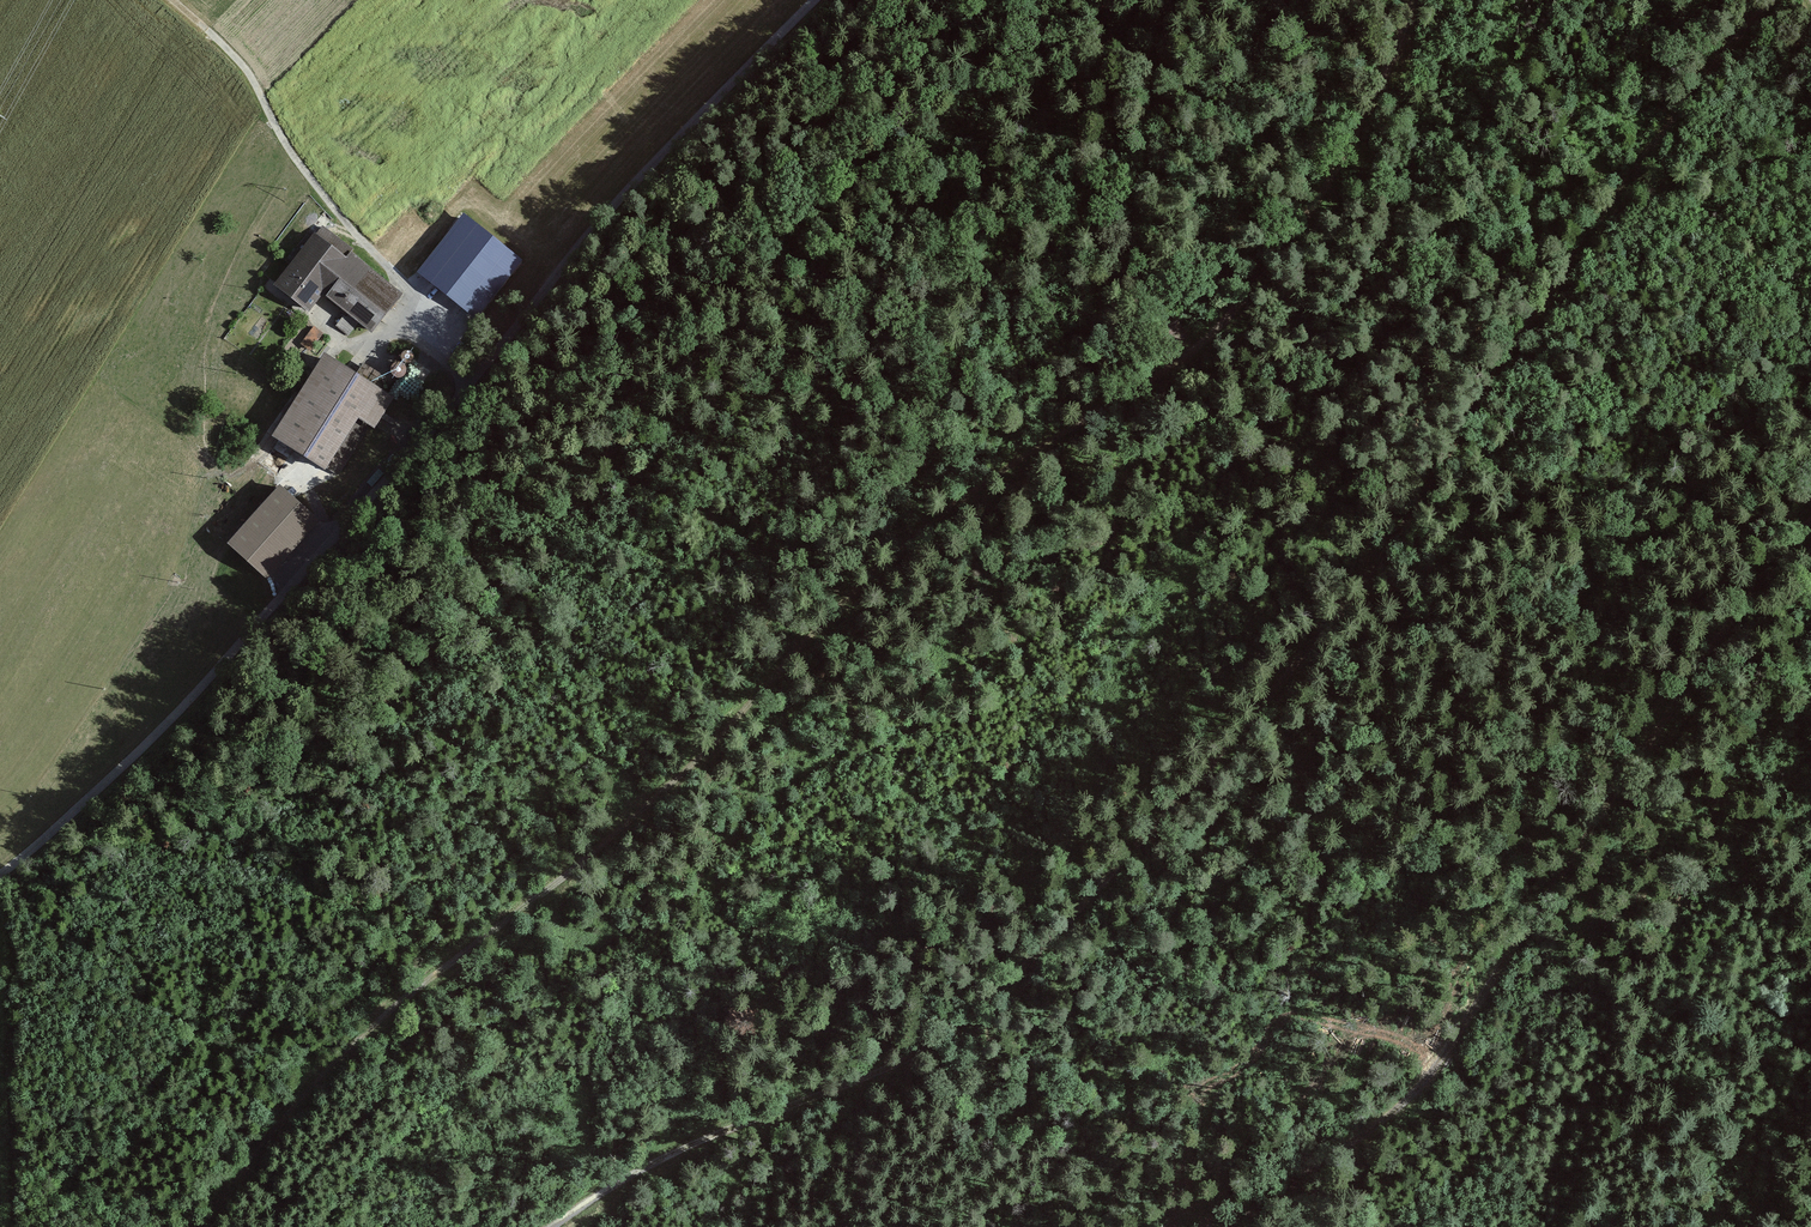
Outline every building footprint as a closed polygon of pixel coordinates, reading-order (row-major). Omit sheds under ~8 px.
[(457,211),(414,274),(479,318),(522,255),(457,211)] [(402,286),(316,230),(271,299),(307,323),(321,302),(370,335),(402,286)] [(1175,314),(1155,323),(1163,338),(1182,329),(1175,314)] [(341,317),(337,324),(350,333),(355,325),(341,317)] [(300,341),(310,348),(323,331),(314,324),(300,341)] [(391,396),(322,353),(265,445),(334,487),(391,396)] [(318,528),(279,492),(220,555),(259,592),(318,528)]
